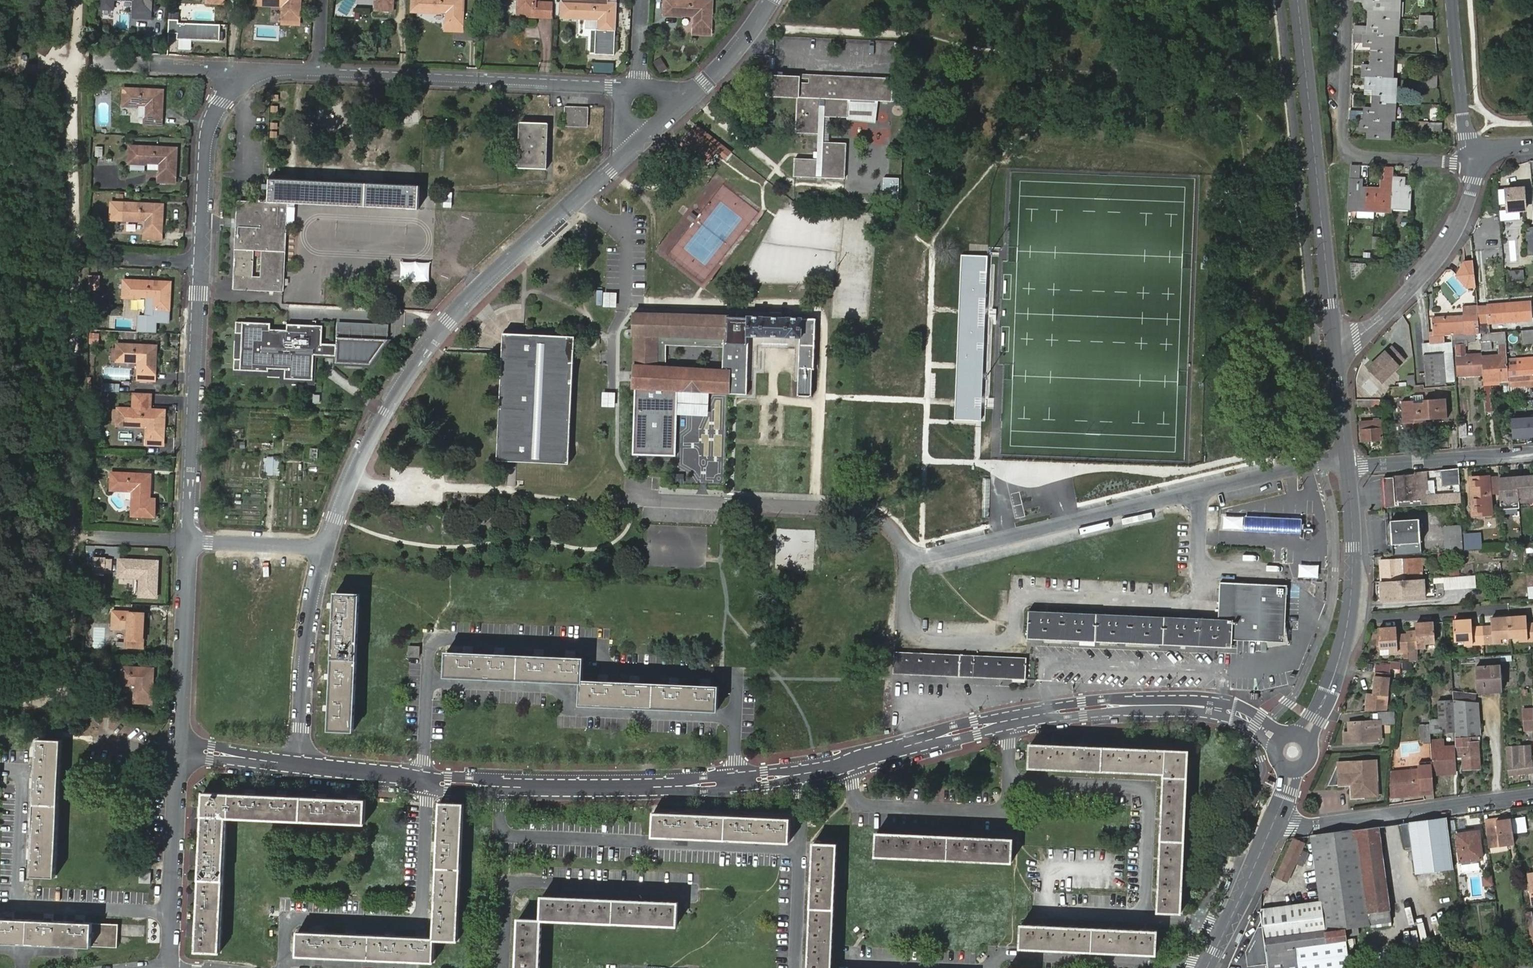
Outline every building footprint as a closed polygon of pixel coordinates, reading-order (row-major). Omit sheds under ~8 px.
[(153,13),(153,0),(100,0),(99,10),(114,11),(115,1),(133,2),(132,12),(153,13)] [(299,16),(300,0),(253,0),(253,2),(271,4),(271,2),(283,2),(283,15),(299,16)] [(462,23),(463,0),(424,0),(423,11),(440,12),(440,11),(447,11),(446,22),(462,23)] [(534,8),(534,0),(518,0),(518,8),(534,9),(534,8)] [(537,0),(534,0),(534,8),(534,9),(533,17),(543,17),(544,0),(537,0)] [(553,1),(544,0),(543,17),(552,18),(553,1)] [(576,0),(567,0),(563,0),(562,17),(574,17),(576,0)] [(617,3),(576,0),(574,17),(578,18),(578,16),(600,17),(599,29),(615,30),(617,3)] [(711,27),(712,0),(665,0),(665,14),(682,15),(682,14),(696,15),(695,26),(711,27)] [(1373,129),(1393,130),(1393,112),(1397,112),(1398,71),(1395,70),(1396,28),(1400,28),(1401,0),(1368,0),(1367,2),(1374,3),(1373,19),(1359,18),(1358,34),(1368,35),(1377,35),(1377,39),(1376,57),(1376,61),(1367,61),(1366,69),(1370,69),(1370,77),(1378,78),(1378,81),(1377,99),(1377,102),(1369,102),(1356,101),(1356,110),(1365,110),(1364,119),(1374,119),(1373,123),(1373,129)] [(392,10),(392,2),(376,2),(375,9),(392,10)] [(533,17),(534,9),(518,8),(518,16),(533,17)] [(1433,29),(1434,15),(1420,14),(1419,29),(1433,29)] [(298,24),(299,16),(283,15),(283,23),(298,24)] [(168,33),(177,33),(177,40),(220,41),(221,25),(179,24),(179,20),(168,20),(168,33)] [(461,31),(462,23),(446,22),(446,30),(461,31)] [(710,35),(711,27),(695,26),(695,34),(710,35)] [(615,38),(615,30),(599,29),(599,37),(615,38)] [(54,46),(46,41),(39,52),(47,57),(54,46)] [(661,57),(652,62),(660,74),(668,68),(661,57)] [(614,74),(615,62),(595,61),(594,72),(614,74)] [(827,85),(828,76),(802,75),(802,78),(802,85),(827,85)] [(795,175),(846,177),(847,143),(824,142),(825,118),(848,118),(849,101),(894,103),(895,80),(828,76),(827,85),(802,85),(802,78),(769,76),(768,97),(799,98),(797,133),(819,134),(819,159),(796,158),(795,175)] [(161,90),(122,88),(122,104),(139,105),(139,103),(145,104),(145,124),(160,124),(161,90)] [(564,108),(564,126),(588,127),(589,109),(564,108)] [(1428,132),(1443,133),(1443,123),(1428,122),(1428,132)] [(519,123),(517,169),(547,171),(549,125),(519,123)] [(718,154),(725,160),(732,152),(697,123),(677,147),(705,170),(718,154)] [(158,174),(174,175),(175,148),(128,145),(128,162),(145,163),(145,161),(158,162),(158,174)] [(104,147),(96,147),(96,157),(104,157),(104,147)] [(1391,159),(1390,172),(1390,180),(1386,179),(1368,178),(1364,178),(1364,171),(1364,158),(1356,157),(1355,170),(1353,199),(1398,202),(1398,197),(1415,198),(1416,178),(1411,178),(1407,177),(1407,170),(1400,169),(1400,160),(1391,159)] [(174,182),(174,175),(158,174),(157,181),(174,182)] [(417,209),(418,192),(418,186),(268,179),(268,202),(236,201),(233,277),(246,277),(245,290),(283,292),(286,203),(417,209)] [(1500,190),(1501,204),(1508,203),(1509,211),(1525,210),(1524,189),(1500,190)] [(444,207),(453,207),(453,191),(444,191),(444,207)] [(144,230),(160,231),(162,203),(123,201),(122,218),(139,219),(139,218),(145,218),(144,230)] [(160,238),(160,231),(144,230),(144,238),(160,238)] [(1369,253),(1354,252),(1356,267),(1358,268),(1371,256),(1369,253)] [(989,256),(961,255),(955,401),(955,419),(983,420),(989,256)] [(1476,288),(1474,260),(1464,261),(1456,276),(1467,289),(1476,288)] [(1525,270),(1511,269),(1511,279),(1524,279),(1525,270)] [(1453,276),(1446,282),(1456,293),(1454,295),(1457,298),(1460,297),(1467,291),(1453,276)] [(232,290),(245,290),(246,277),(233,277),(232,290)] [(152,309),(168,309),(170,282),(124,279),(123,297),(139,298),(139,296),(153,297),(152,309)] [(604,292),(603,307),(617,307),(617,292),(604,292)] [(1488,306),(1478,307),(1479,314),(1480,328),(1479,329),(1480,333),(1485,333),(1490,332),(1489,322),(1532,319),(1530,301),(1488,303),(1488,306)] [(1435,336),(1452,335),(1476,333),(1480,333),(1479,329),(1480,328),(1479,314),(1469,314),(1469,315),(1434,318),(1435,336)] [(800,337),(798,395),(811,395),(816,317),(733,316),(636,315),(635,388),(733,393),(747,394),(749,336),(800,337)] [(270,323),(235,322),(235,333),(241,333),(240,359),(234,358),(233,370),(268,371),(284,371),(284,379),(312,380),(313,354),(335,355),(335,362),(369,364),(387,339),(336,337),(335,344),(321,343),(322,325),(286,324),(286,330),(270,329),(270,323)] [(1522,331),(1523,344),(1532,343),(1532,330),(1522,331)] [(89,332),(88,344),(99,344),(100,333),(89,332)] [(1453,342),(1453,347),(1457,347),(1465,346),(1465,341),(1476,341),(1476,333),(1452,335),(1453,342)] [(520,335),(502,334),(501,350),(501,360),(496,461),(511,462),(517,463),(567,465),(568,453),(573,364),(573,350),(574,337),(520,335)] [(1423,354),(1427,385),(1447,383),(1456,383),(1453,347),(1453,342),(1444,343),(1444,352),(1423,354)] [(155,346),(116,344),(116,361),(133,362),(133,361),(138,361),(138,380),(154,381),(155,346)] [(1465,346),(1457,347),(1459,370),(1460,370),(1461,376),(1484,374),(1482,355),(1466,356),(1465,346)] [(1386,351),(1369,366),(1383,382),(1400,367),(1398,366),(1404,360),(1394,348),(1387,353),(1386,351)] [(1509,378),(1507,355),(1486,358),(1488,379),(1509,378)] [(1511,367),(1512,385),(1532,384),(1532,356),(1517,357),(1518,367),(1511,367)] [(120,391),(120,383),(101,383),(101,391),(120,391)] [(677,390),(635,388),(632,453),(674,455),(677,390)] [(1414,402),(1414,399),(1402,400),(1404,422),(1426,420),(1426,417),(1449,415),(1448,397),(1424,398),(1424,401),(1414,402)] [(1381,405),(1380,398),(1358,399),(1359,407),(1381,405)] [(147,437),(163,438),(164,411),(118,409),(118,425),(134,426),(134,424),(148,425),(147,437)] [(1511,418),(1513,439),(1532,438),(1532,417),(1511,418)] [(1361,421),(1363,440),(1382,439),(1381,420),(1361,421)] [(318,460),(319,448),(310,447),(309,459),(318,460)] [(264,476),(280,476),(281,457),(265,456),(264,476)] [(1459,469),(1440,470),(1442,486),(1460,484),(1459,469)] [(1532,492),(1532,470),(1510,472),(1510,474),(1499,475),(1500,500),(1512,499),(1512,493),(1532,492)] [(1424,471),(1415,472),(1415,476),(1393,478),(1385,479),(1387,508),(1395,507),(1461,502),(1461,494),(1429,496),(1429,488),(1426,488),(1424,471)] [(134,490),(133,501),(131,501),(130,516),(153,517),(154,500),(149,499),(150,475),(111,473),(111,489),(128,490),(127,489),(134,490)] [(1475,489),(1476,511),(1492,510),(1490,473),(1471,474),(1472,489),(1475,489)] [(1221,508),(1221,534),(1238,535),(1238,508),(1221,508)] [(1268,532),(1300,534),(1301,519),(1269,516),(1268,532)] [(1391,521),(1393,556),(1421,554),(1419,520),(1391,521)] [(1444,527),(1445,541),(1463,540),(1462,525),(1444,527)] [(1464,534),(1465,548),(1482,546),(1481,533),(1464,534)] [(1463,540),(1445,541),(1445,549),(1463,547),(1463,540)] [(1423,558),(1379,560),(1380,582),(1424,579),(1423,558)] [(140,588),(155,589),(156,562),(118,560),(117,576),(134,577),(134,575),(140,576),(140,588)] [(1494,562),(1494,572),(1502,572),(1502,562),(1494,562)] [(1476,563),(1477,574),(1485,573),(1484,563),(1476,563)] [(1433,584),(1444,583),(1444,590),(1477,587),(1476,575),(1433,578),(1433,584)] [(1380,582),(1378,582),(1380,603),(1426,600),(1424,579),(1380,582)] [(1030,608),(1029,635),(1241,644),(1241,640),(1285,642),(1290,642),(1290,633),(1287,633),(1289,583),(1221,580),(1220,616),(1030,608)] [(155,596),(155,589),(140,588),(140,595),(155,596)] [(336,591),(331,729),(354,729),(360,592),(336,591)] [(127,640),(142,641),(143,614),(112,612),(111,628),(121,628),(121,627),(127,627),(127,640)] [(1465,621),(1454,622),(1455,640),(1465,640),(1465,645),(1484,644),(1502,643),(1501,637),(1511,636),(1521,636),(1521,642),(1532,641),(1532,624),(1528,624),(1528,620),(1520,621),(1520,618),(1520,617),(1499,618),(1499,619),(1500,622),(1492,622),(1493,627),(1483,627),(1472,628),(1472,624),(1465,625),(1465,621)] [(1389,632),(1389,628),(1379,629),(1379,648),(1389,647),(1389,652),(1407,651),(1407,649),(1426,648),(1426,642),(1435,641),(1434,623),(1424,623),(1424,624),(1424,626),(1417,627),(1417,632),(1407,632),(1406,635),(1396,635),(1396,631),(1389,632)] [(1241,644),(1029,635),(1029,638),(1037,638),(1241,647),(1241,644)] [(142,648),(142,641),(127,640),(126,647),(142,648)] [(409,655),(420,655),(420,645),(409,644),(409,655)] [(895,651),(894,673),(1027,679),(1028,657),(895,651)] [(582,703),(719,710),(720,687),(583,680),(584,658),(448,652),(447,675),(583,681),(582,703)] [(1478,690),(1502,689),(1501,666),(1493,666),(1493,661),(1484,662),(1485,667),(1476,667),(1477,682),(1478,690)] [(136,696),(152,697),(154,669),(122,668),(122,685),(130,685),(130,684),(136,685),(136,696)] [(1366,693),(1365,712),(1388,711),(1390,677),(1374,676),(1373,694),(1366,693)] [(152,705),(152,697),(136,696),(136,704),(152,705)] [(1476,737),(1480,736),(1478,703),(1453,698),(1455,733),(1456,738),(1476,737)] [(1430,730),(1430,735),(1455,733),(1453,700),(1438,701),(1439,719),(1429,720),(1430,730)] [(1522,708),(1524,731),(1532,731),(1532,708),(1522,708)] [(1381,741),(1380,720),(1349,722),(1349,733),(1343,733),(1344,742),(1381,741)] [(1430,735),(1430,730),(1420,730),(1421,750),(1431,749),(1430,735)] [(1477,742),(1476,737),(1456,738),(1457,757),(1463,757),(1465,769),(1480,768),(1478,742),(1477,742)] [(1445,739),(1432,740),(1435,769),(1455,768),(1454,747),(1445,747),(1445,739)] [(1190,748),(1032,742),(1031,764),(1165,771),(1159,908),(1182,909),(1190,748)] [(60,745),(35,744),(32,810),(29,881),(54,882),(57,811),(60,745)] [(1506,762),(1507,776),(1532,774),(1532,767),(1532,761),(1530,745),(1506,746),(1506,762)] [(1339,762),(1329,786),(1340,784),(1340,785),(1351,784),(1352,798),(1379,796),(1377,760),(1339,762)] [(1423,777),(1423,791),(1433,790),(1432,764),(1423,764),(1423,768),(1423,777)] [(1391,779),(1391,797),(1424,794),(1423,791),(1423,777),(1423,768),(1391,771),(1391,779)] [(204,792),(197,951),(221,952),(227,817),(366,822),(367,799),(204,792)] [(459,941),(465,803),(442,802),(436,939),(436,940),(459,941)] [(1039,809),(1029,809),(1028,818),(1039,819),(1039,809)] [(654,836),(791,843),(792,819),(655,813),(654,836)] [(1446,818),(1401,824),(1404,847),(1413,846),(1416,873),(1453,868),(1452,863),(1446,818)] [(1485,827),(1489,852),(1514,848),(1512,827),(1506,828),(1505,824),(1485,827)] [(1313,836),(1321,902),(1301,905),(1261,910),(1263,926),(1261,927),(1258,927),(1246,952),(1248,966),(1266,964),(1267,967),(1351,967),(1345,928),(1349,928),(1357,927),(1370,925),(1391,922),(1379,827),(1313,836)] [(1456,835),(1460,862),(1483,859),(1479,831),(1456,835)] [(879,832),(878,854),(1014,860),(1015,837),(879,832)] [(1295,839),(1278,876),(1278,877),(1287,881),(1296,862),(1303,865),(1306,858),(1304,857),(1306,854),(1303,853),(1302,855),(1300,854),(1304,843),(1295,839)] [(836,944),(840,845),(816,844),(811,967),(835,967),(836,944)] [(152,882),(152,872),(141,871),(140,882),(152,882)] [(1484,878),(1485,885),(1494,884),(1492,876),(1484,878)] [(542,919),(544,919),(679,926),(679,905),(679,903),(544,895),(542,919)] [(1532,930),(1532,925),(1531,913),(1524,914),(1526,931),(1532,930)] [(544,919),(542,919),(520,918),(518,967),(542,967),(544,919)] [(76,946),(118,948),(119,925),(0,920),(0,943),(76,946)] [(1022,924),(1021,948),(1156,954),(1158,931),(1030,925),(1022,924)] [(1358,933),(1357,927),(1349,928),(1349,935),(1358,933)] [(298,955),(418,962),(435,962),(436,940),(436,939),(299,932),(298,955)]
